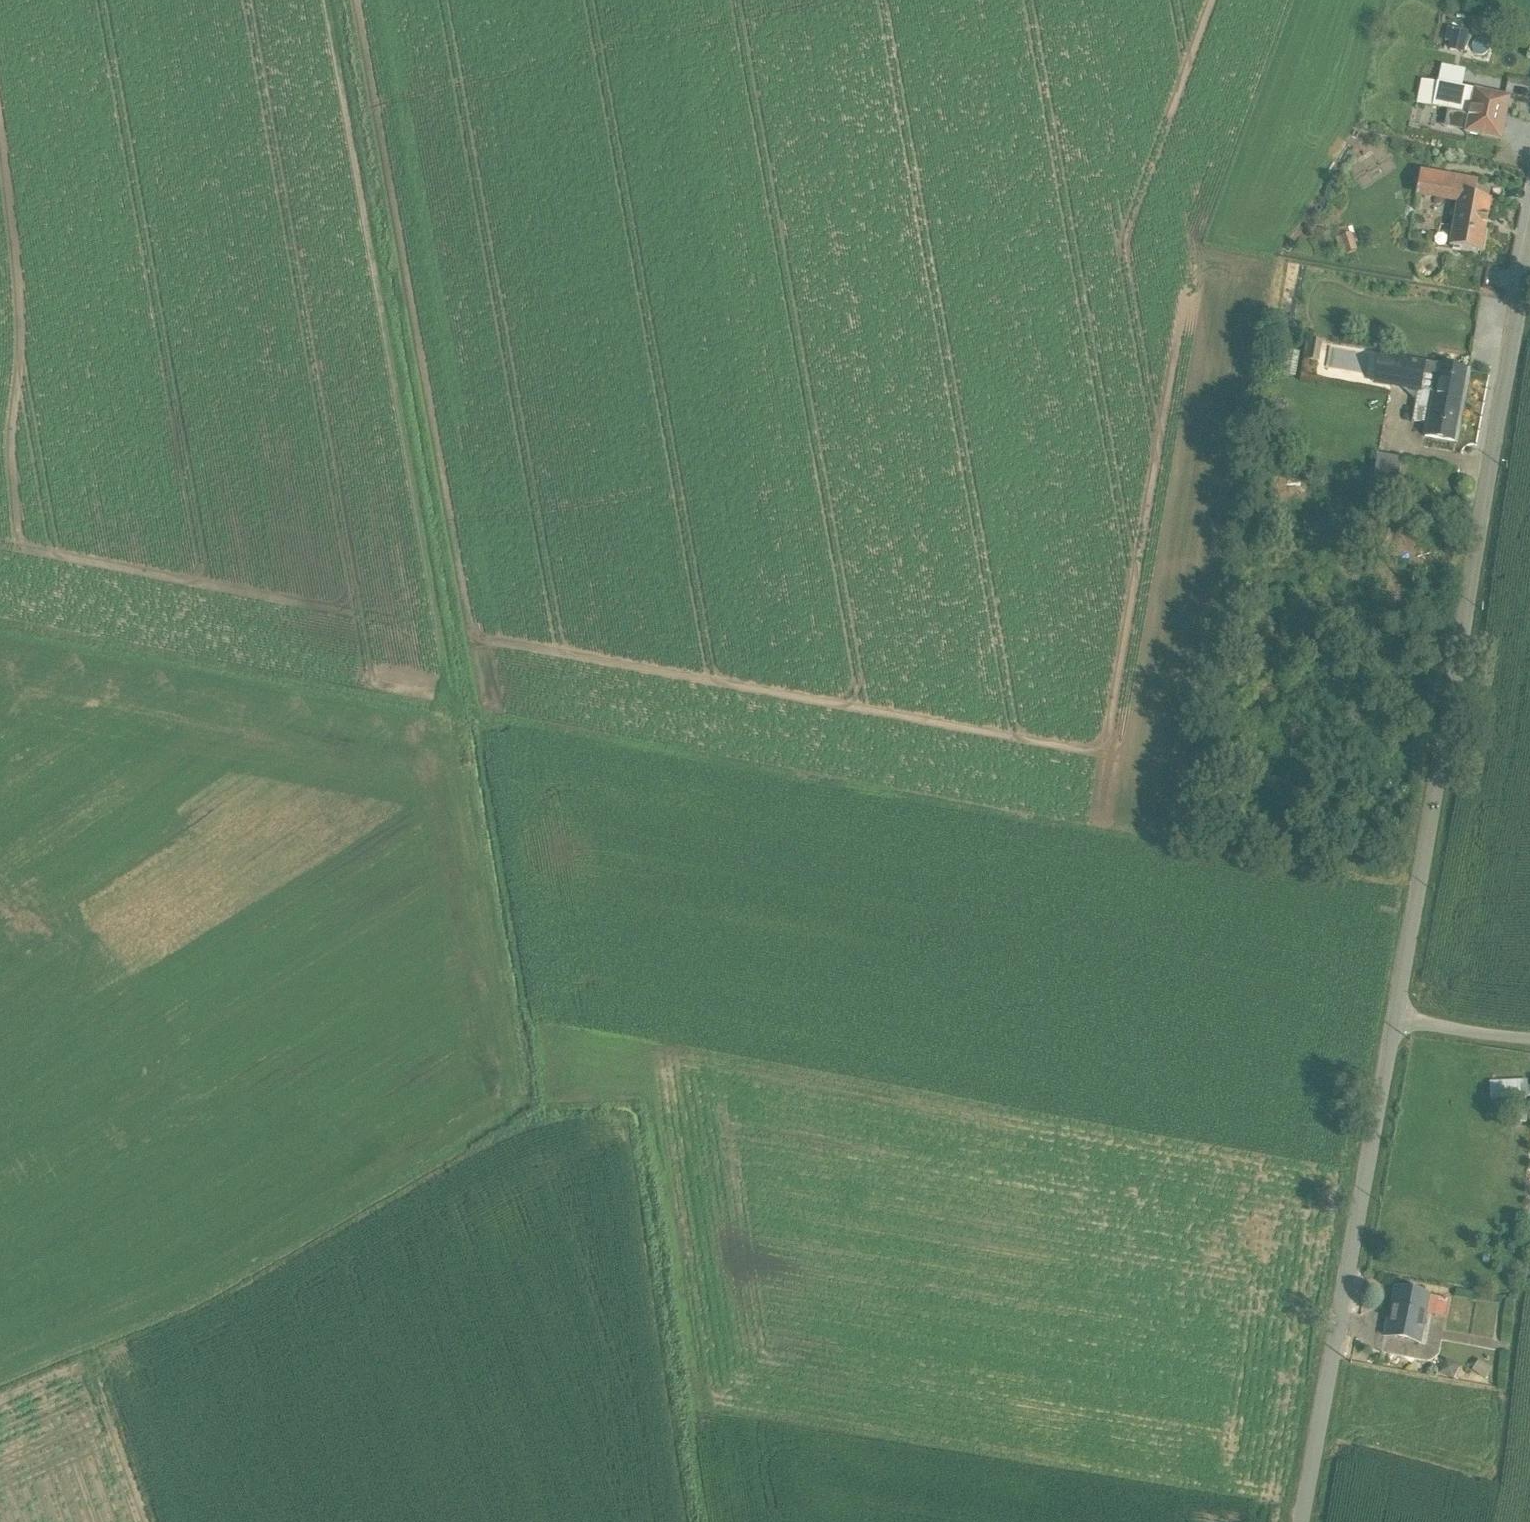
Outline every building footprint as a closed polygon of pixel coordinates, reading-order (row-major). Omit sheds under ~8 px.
[(1467,32),(1447,28),(1443,41),(1449,43),(1448,51),(1462,54),(1467,32)] [(1437,84),(1421,80),(1415,104),(1450,111),(1447,126),(1465,130),(1465,134),(1499,142),(1508,99),(1461,89),(1464,72),(1441,67),(1437,84)] [(1477,183),(1420,172),(1415,197),(1455,204),(1448,247),(1480,253),(1490,201),(1474,198),(1477,183)] [(1334,239),(1340,256),(1355,251),(1350,234),(1334,239)] [(1321,341),(1310,339),(1306,359),(1318,361),(1321,341)] [(1294,376),(1299,353),(1287,351),(1282,374),(1294,376)] [(1468,372),(1378,355),(1374,385),(1416,393),(1412,421),(1423,424),(1422,436),(1455,443),(1468,372)] [(1398,457),(1377,453),(1373,477),(1393,481),(1398,457)] [(1489,1084),(1490,1102),(1527,1099),(1526,1081),(1495,1083),(1489,1084)] [(1389,1308),(1383,1337),(1420,1344),(1426,1315),(1444,1318),(1448,1301),(1396,1291),(1392,1308),(1389,1308)] [(1444,1361),(1438,1375),(1452,1381),(1458,1367),(1444,1361)] [(1490,1370),(1479,1362),(1472,1372),(1483,1380),(1490,1370)]
